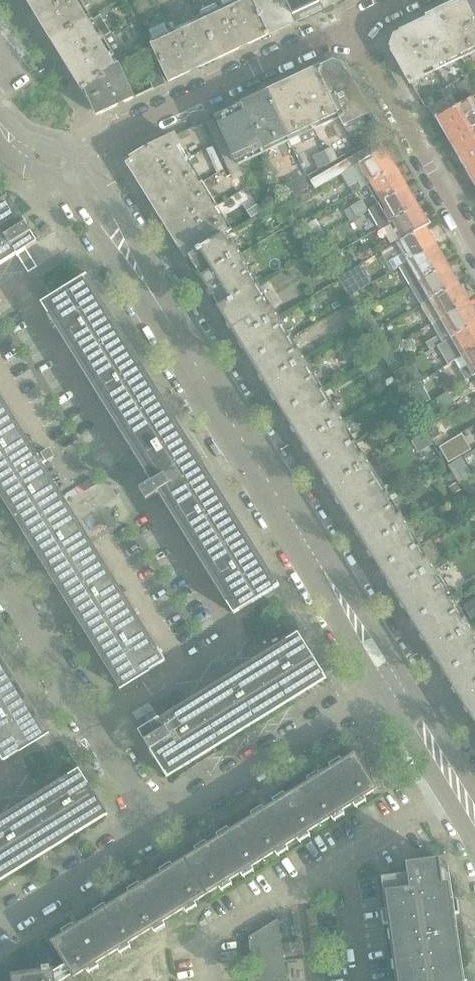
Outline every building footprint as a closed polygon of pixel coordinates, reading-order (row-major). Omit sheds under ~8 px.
[(52,42),(90,19),(89,17),(85,20),(73,0),(26,0),(52,42)] [(252,0),(220,0),(223,6),(221,7),(218,8),(216,3),(199,11),(201,16),(198,17),(217,58),(243,47),(268,34),(252,0)] [(317,0),(252,0),(268,34),(322,9),(317,0)] [(322,9),(342,0),(317,0),(322,9)] [(453,8),(452,5),(440,11),(459,53),(474,46),(474,0),(470,0),(453,8)] [(459,53),(440,11),(428,17),(429,19),(402,32),(402,33),(395,37),(391,46),(394,51),(393,52),(410,83),(423,76),(421,71),(459,53)] [(116,70),(111,62),(115,60),(113,57),(109,59),(101,47),(106,44),(102,38),(110,33),(99,17),(91,21),(90,19),(52,42),(81,90),(82,90),(116,70)] [(217,58),(198,17),(196,18),(198,23),(175,34),(173,29),(172,30),(168,32),(164,23),(148,30),(152,39),(150,40),(149,41),(153,49),(168,82),(192,70),(217,58)] [(149,51),(143,39),(136,42),(134,49),(137,56),(149,51)] [(165,83),(155,60),(142,66),(153,88),(165,83)] [(368,112),(345,74),(344,75),(341,69),(329,65),(322,68),(321,68),(318,69),(315,70),(335,114),(341,126),(368,112)] [(132,98),(118,69),(116,70),(82,90),(83,91),(85,90),(94,112),(100,114),(132,98)] [(335,114),(315,70),(265,93),(286,137),(335,114)] [(469,78),(455,86),(463,101),(474,94),(474,89),(469,78)] [(452,84),(446,88),(450,96),(451,96),(456,92),(452,84)] [(456,105),(451,96),(450,96),(446,88),(440,91),(445,99),(430,108),(436,118),(437,117),(456,105)] [(237,160),(286,137),(265,93),(216,116),(219,121),(221,126),(223,131),(226,136),(228,141),(230,146),(233,151),(235,156),(237,160)] [(471,99),(471,98),(457,106),(456,105),(437,117),(438,119),(438,122),(441,128),(444,129),(451,142),(474,129),(474,106),(471,99)] [(214,119),(206,122),(208,126),(219,121),(216,116),(216,117),(214,117),(213,118),(214,119)] [(219,121),(208,126),(211,131),(221,126),(219,121)] [(221,126),(211,131),(213,136),(223,131),(221,126)] [(451,142),(459,156),(459,158),(462,165),(465,166),(466,167),(474,161),(474,129),(451,142)] [(223,131),(213,136),(215,141),(226,136),(223,131)] [(157,210),(198,185),(179,154),(182,152),(173,136),(146,149),(130,159),(130,160),(127,162),(128,162),(127,163),(157,210)] [(226,136),(215,141),(217,146),(228,141),(226,136)] [(358,136),(350,141),(354,148),(362,144),(358,136)] [(379,140),(374,143),(379,152),(384,149),(379,140)] [(228,141),(217,146),(220,151),(230,146),(228,141)] [(374,143),(369,146),(374,154),(379,152),(374,143)] [(230,146),(220,151),(222,156),(233,151),(230,146)] [(369,146),(365,149),(370,157),(374,154),(369,146)] [(223,169),(212,147),(206,149),(217,172),(223,169)] [(337,159),(331,147),(325,150),(330,163),(337,159)] [(366,184),(395,168),(391,160),(392,160),(387,151),(386,151),(384,149),(379,152),(374,154),(370,157),(365,160),(361,162),(356,165),(355,165),(362,176),(356,179),(358,182),(349,187),(353,193),(367,185),(366,184)] [(365,149),(360,151),(365,160),(370,157),(365,149)] [(325,150),(311,157),(317,169),(330,163),(325,150)] [(233,151),(222,156),(224,161),(235,156),(233,151)] [(360,151),(356,154),(361,162),(365,160),(360,151)] [(356,154),(351,156),(356,165),(361,162),(356,154)] [(235,156),(224,161),(227,166),(237,161),(237,160),(235,156)] [(351,156),(347,159),(351,167),(355,165),(356,165),(351,156)] [(347,159),(342,162),(347,170),(351,167),(347,159)] [(237,161),(227,166),(229,171),(240,166),(237,161)] [(466,167),(466,168),(466,170),(469,177),(472,178),(474,183),(474,161),(466,167)] [(342,162),(337,164),(342,173),(347,170),(342,162)] [(337,164),(333,167),(338,175),(342,173),(337,164)] [(240,166),(229,171),(231,175),(231,176),(242,171),(240,166)] [(333,167),(328,170),(333,178),(338,175),(333,167)] [(406,187),(402,179),(403,179),(398,170),(396,170),(395,168),(366,184),(367,185),(377,204),(406,187)] [(328,170),(324,172),(329,181),(333,178),(328,170)] [(242,171),(231,176),(233,180),(235,180),(242,177),(244,176),(242,171)] [(324,172),(319,175),(324,183),(329,181),(324,172)] [(309,188),(301,173),(282,184),(290,198),(309,188)] [(319,175),(315,178),(320,186),(324,183),(319,175)] [(315,178),(310,180),(315,189),(320,186),(315,178)] [(228,234),(228,232),(198,185),(157,210),(187,258),(188,257),(224,235),(225,236),(228,234)] [(417,206),(413,198),(414,198),(408,189),(407,189),(406,187),(377,204),(378,204),(368,210),(379,228),(388,223),(417,206)] [(226,207),(235,201),(232,196),(222,202),(226,207)] [(356,217),(368,210),(362,200),(350,207),(344,211),(349,220),(355,216),(356,217)] [(12,257),(15,255),(16,256),(37,243),(10,201),(0,208),(0,265),(12,257)] [(428,225),(424,217),(425,217),(419,208),(418,208),(417,206),(388,223),(399,242),(425,227),(428,225)] [(296,220),(293,214),(286,219),(289,224),(296,220)] [(324,234),(314,217),(308,220),(318,238),(324,234)] [(399,267),(435,246),(431,238),(432,237),(427,229),(426,229),(425,227),(399,242),(397,243),(402,252),(393,257),(399,267)] [(253,284),(242,267),(246,264),(234,245),(231,247),(225,236),(224,235),(188,257),(201,277),(200,278),(206,288),(207,288),(218,306),(253,284)] [(386,250),(393,246),(391,241),(383,246),(386,250)] [(410,286),(446,265),(442,257),(443,256),(438,247),(437,248),(435,246),(399,267),(410,286)] [(335,254),(331,247),(323,252),(326,258),(335,254)] [(346,265),(340,254),(327,262),(334,273),(346,265)] [(420,305),(457,283),(453,276),(454,275),(449,266),(448,267),(446,265),(410,286),(409,287),(420,305)] [(355,285),(347,272),(347,271),(337,278),(345,292),(355,285)] [(274,589),(158,402),(82,278),(41,304),(151,481),(138,489),(145,500),(158,493),(233,614),(274,589)] [(325,284),(322,278),(315,282),(319,288),(325,284)] [(431,324),(468,302),(464,295),(465,294),(460,285),(459,286),(457,283),(420,305),(431,324)] [(283,326),(278,317),(271,307),(267,309),(255,289),(256,288),(253,284),(218,306),(220,308),(219,308),(232,330),(232,331),(238,342),(239,341),(251,361),(286,339),(279,328),(283,326)] [(365,305),(358,292),(348,297),(356,311),(365,305)] [(474,323),(474,314),(474,313),(474,312),(470,304),(469,305),(468,302),(431,324),(438,335),(425,342),(430,350),(441,343),(450,338),(474,323)] [(379,329),(368,311),(360,315),(371,334),(379,329)] [(450,338),(441,343),(448,354),(438,360),(442,368),(462,357),(474,349),(474,323),(450,338)] [(390,348),(383,336),(389,333),(385,326),(379,330),(379,329),(371,334),(382,353),(390,348)] [(319,393),(306,371),(310,369),(298,350),(294,352),(286,339),(251,361),(264,382),(264,383),(270,394),(272,393),(284,414),(319,393)] [(462,357),(467,366),(459,370),(463,376),(456,380),(458,384),(466,379),(472,375),(474,374),(474,349),(462,357)] [(391,371),(405,363),(401,355),(386,363),(391,371)] [(395,382),(391,377),(384,381),(387,387),(395,382)] [(466,379),(458,384),(460,388),(468,384),(466,379)] [(429,400),(421,386),(407,394),(415,408),(429,400)] [(351,444),(344,433),(348,430),(335,411),(332,413),(319,393),(284,414),(296,435),(295,435),(302,446),(303,445),(316,466),(351,444)] [(43,464),(54,458),(49,450),(39,457),(0,395),(0,496),(119,688),(165,660),(43,464)] [(442,416),(432,400),(416,409),(426,426),(442,416)] [(418,418),(412,409),(404,415),(409,423),(418,418)] [(383,497),(370,476),(374,473),(362,454),(358,456),(351,444),(316,466),(329,486),(328,487),(335,497),(348,518),(383,497)] [(472,476),(461,458),(461,457),(452,463),(464,482),(472,476)] [(473,487),(466,491),(471,500),(474,498),(474,489),(473,487)] [(415,547),(408,536),(412,534),(400,514),(396,517),(383,497),(348,518),(361,538),(360,538),(367,549),(368,549),(380,568),(415,547)] [(448,600),(435,579),(439,577),(427,558),(423,560),(415,547),(380,568),(393,590),(393,591),(399,601),(400,601),(413,622),(448,600)] [(473,640),(474,639),(474,636),(464,618),(461,621),(448,600),(413,622),(425,642),(431,653),(432,653),(444,672),(474,653),(474,644),(473,640)] [(210,745),(286,697),(284,693),(295,685),(298,690),(323,674),(297,634),(260,657),(158,718),(148,702),(140,707),(150,723),(137,731),(164,773),(198,752),(195,747),(207,740),(210,745)] [(444,672),(458,694),(457,695),(464,705),(474,722),(474,653),(444,672)] [(0,656),(0,757),(3,761),(48,733),(0,656)] [(376,789),(354,753),(352,754),(342,761),(330,768),(329,768),(320,774),(308,781),(297,788),(319,824),(331,817),(342,810),(353,803),(363,797),(376,789)] [(68,833),(65,828),(77,821),(79,825),(104,810),(78,769),(0,818),(0,875),(68,833)] [(319,824),(297,788),(285,796),(274,803),(264,809),(263,809),(252,816),(241,823),(263,859),(275,852),(285,845),(296,838),(307,832),(319,824)] [(263,859),(241,823),(229,831),(218,838),(217,838),(208,844),(207,844),(196,851),(184,859),(206,894),(218,887),(229,880),(240,873),(251,867),(263,859)] [(194,902),(206,894),(184,859),(172,866),(161,873),(150,880),(141,885),(140,886),(129,893),(118,900),(140,936),(151,929),(152,928),(162,922),(183,909),(194,902)] [(454,915),(459,914),(457,900),(452,901),(448,869),(440,870),(439,859),(405,864),(407,875),(381,878),(386,910),(381,911),(383,925),(388,924),(396,980),(463,980),(454,915)] [(128,943),(140,936),(118,900),(106,907),(95,914),(84,921),(75,926),(74,927),(63,934),(50,941),(65,964),(70,973),(71,975),(73,977),(85,969),(96,963),(117,950),(128,943)] [(278,919),(248,937),(254,980),(286,980),(278,919)] [(70,973),(65,964),(53,971),(53,968),(50,969),(49,965),(41,966),(42,970),(11,974),(12,978),(12,980),(58,980),(70,973)]
